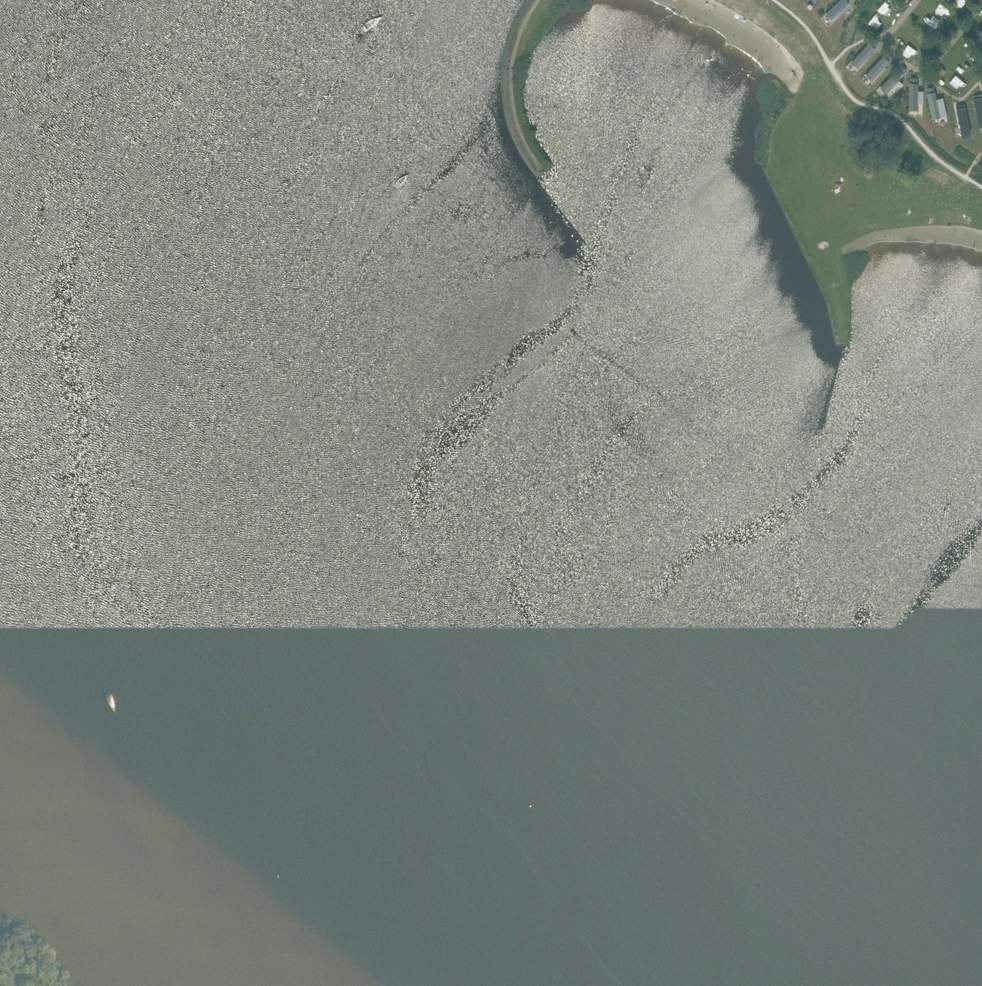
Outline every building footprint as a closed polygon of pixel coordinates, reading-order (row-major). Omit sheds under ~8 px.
[(872,60),(881,80),(890,76),(881,56),(872,60)] [(888,79),(879,85),(885,92),(893,87),(888,79)] [(888,128),(891,123),(884,120),(881,125),(888,128)]
